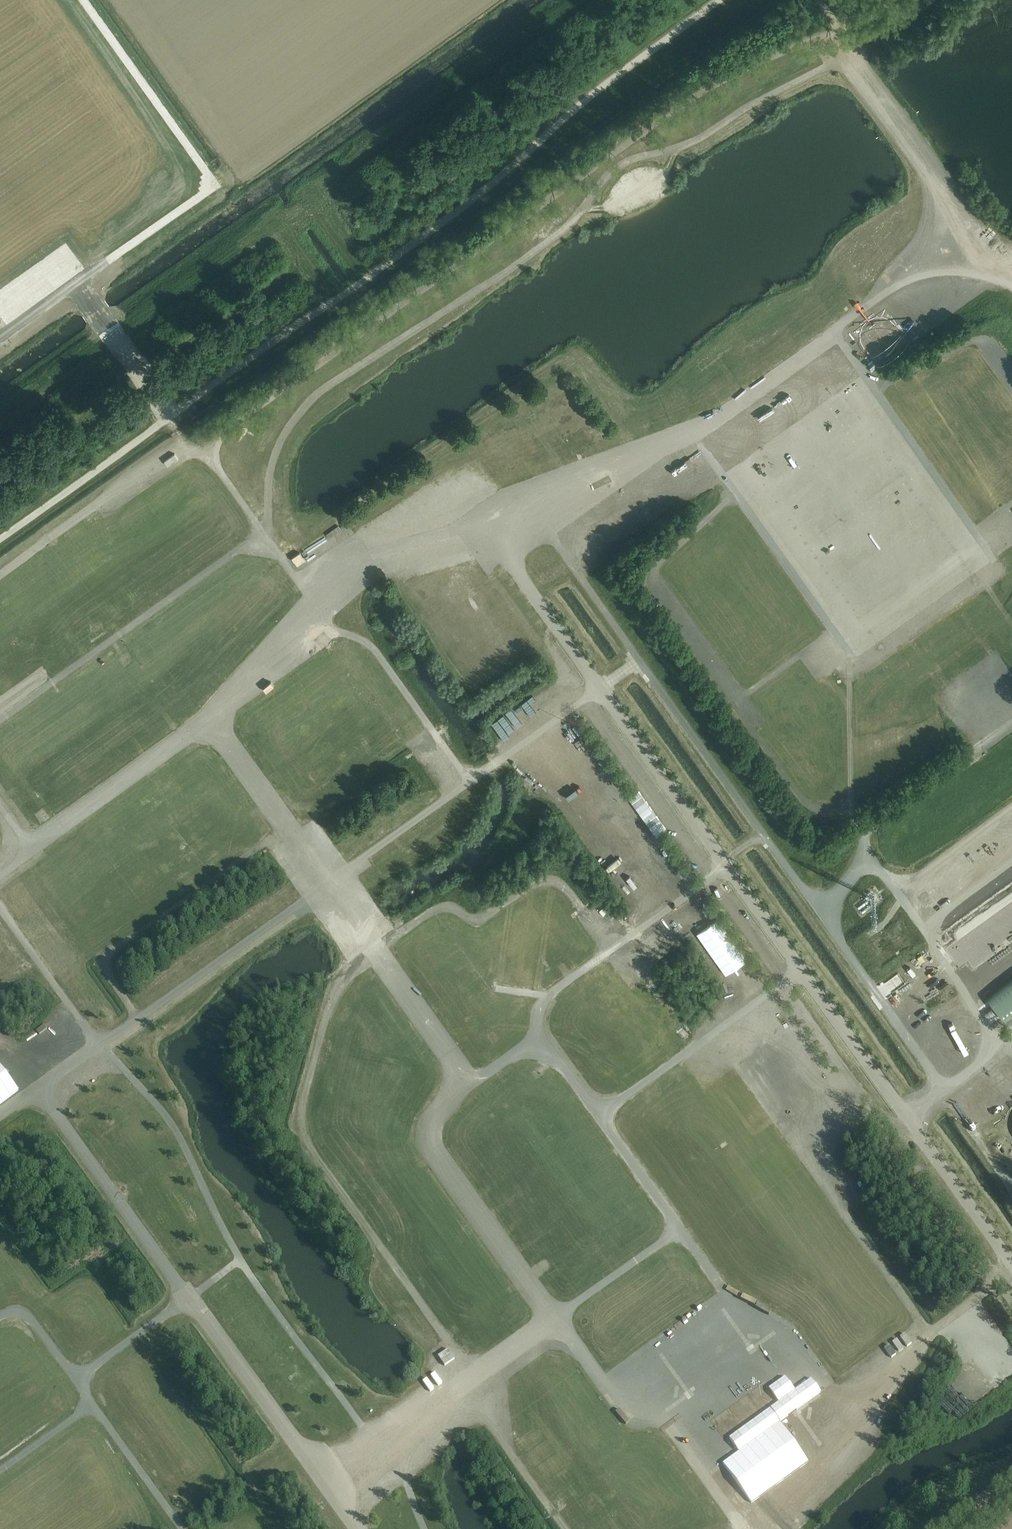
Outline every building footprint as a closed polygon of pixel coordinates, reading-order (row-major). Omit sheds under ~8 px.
[(895,232),(901,223),(892,216),(885,226),(895,232)] [(926,237),(921,239),(926,249),(931,247),(926,237)] [(941,291),(930,295),(934,305),(945,301),(941,291)] [(969,304),(968,299),(948,302),(949,308),(969,304)] [(920,323),(929,318),(926,313),(917,318),(920,323)] [(899,341),(911,334),(901,318),(887,326),(893,336),(881,343),(890,359),(904,350),(899,341)] [(918,333),(913,335),(917,342),(926,336),(921,326),(915,329),(918,333)] [(580,387),(561,394),(565,405),(584,398),(580,387)] [(824,409),(846,393),(843,388),(821,404),(824,409)] [(809,406),(815,400),(808,393),(802,400),(809,406)] [(598,417),(594,405),(577,410),(580,422),(598,417)] [(778,461),(769,473),(769,482),(782,502),(797,492),(813,492),(826,484),(835,472),(835,450),(838,447),(835,445),(835,434),(841,444),(841,445),(849,450),(849,459),(845,459),(841,461),(841,465),(845,460),(849,462),(860,456),(865,456),(881,433),(877,426),(875,425),(869,416),(865,413),(863,413),(860,411),(859,411),(778,461)] [(507,436),(516,445),(524,437),(515,428),(507,436)] [(471,449),(477,458),(490,449),(484,441),(471,449)] [(481,471),(477,461),(472,463),(468,453),(462,456),(470,476),(481,471)] [(196,462),(183,467),(185,472),(198,467),(196,462)] [(205,485),(207,475),(195,473),(193,483),(205,485)] [(402,497),(405,503),(418,496),(415,490),(402,497)] [(566,513),(578,506),(572,494),(559,501),(566,513)] [(672,509),(672,496),(661,496),(661,508),(672,509)] [(162,547),(170,546),(168,537),(160,539),(162,547)] [(28,542),(23,547),(30,557),(36,553),(28,542)] [(593,568),(598,573),(613,562),(609,556),(593,568)] [(324,585),(338,576),(334,571),(320,580),(324,585)] [(3,596),(14,589),(11,584),(0,591),(3,596)] [(43,598),(45,588),(33,586),(32,597),(43,598)] [(15,591),(19,601),(29,597),(25,587),(15,591)] [(355,623),(352,630),(363,635),(366,628),(355,623)] [(641,628),(636,631),(641,638),(645,635),(641,628)] [(161,655),(171,647),(164,637),(154,645),(161,655)] [(644,643),(651,654),(657,650),(650,639),(644,643)] [(333,658),(325,665),(330,671),(338,664),(333,658)] [(143,661),(137,665),(144,675),(150,671),(143,661)] [(184,683),(173,695),(182,703),(193,692),(184,683)] [(289,698),(299,691),(296,686),(286,693),(289,698)] [(61,706),(62,717),(73,716),(72,705),(61,706)] [(956,710),(952,716),(963,723),(967,717),(956,710)] [(716,734),(721,730),(715,719),(709,722),(716,734)] [(722,733),(716,737),(723,748),(728,745),(722,733)] [(433,747),(436,753),(445,748),(441,742),(433,747)] [(732,759),(738,755),(731,744),(725,748),(732,759)] [(603,746),(595,749),(598,754),(605,751),(603,746)] [(72,762),(74,757),(62,754),(60,759),(72,762)] [(611,755),(603,760),(606,766),(615,760),(611,755)] [(593,773),(576,781),(578,786),(595,778),(593,773)] [(632,803),(643,818),(648,814),(638,799),(632,803)] [(987,842),(989,845),(1011,831),(1011,826),(987,842)] [(408,859),(418,856),(415,847),(405,851),(408,859)] [(303,854),(300,856),(309,866),(312,864),(303,854)] [(398,871),(408,862),(400,854),(391,864),(398,871)] [(825,874),(816,878),(819,884),(828,880),(825,874)] [(202,876),(198,878),(202,890),(206,888),(202,876)] [(880,908),(888,902),(882,895),(874,901),(880,908)] [(711,911),(715,916),(723,910),(718,904),(711,911)] [(845,907),(838,911),(845,922),(852,918),(845,907)] [(135,908),(114,910),(115,921),(137,918),(135,908)] [(38,915),(30,919),(36,929),(44,925),(38,915)] [(299,927),(307,922),(304,917),(296,922),(299,927)] [(481,927),(487,932),(495,922),(489,917),(481,927)] [(386,919),(380,922),(383,928),(385,927),(388,933),(392,931),(386,919)] [(499,929),(519,932),(520,923),(500,921),(499,929)] [(556,946),(560,932),(548,929),(544,943),(556,946)] [(17,930),(13,932),(18,942),(22,940),(17,930)] [(709,933),(700,939),(712,956),(721,950),(709,933)] [(745,956),(749,966),(757,963),(754,953),(745,956)] [(765,986),(771,982),(760,966),(754,970),(765,986)] [(986,997),(1004,1020),(1011,1015),(1011,977),(986,997)] [(892,993),(901,987),(898,983),(889,989),(892,993)] [(917,1019),(926,1016),(922,1006),(914,1009),(917,1019)] [(631,1018),(632,1039),(642,1038),(641,1017),(631,1018)] [(355,1040),(359,1029),(348,1025),(344,1036),(355,1040)] [(741,1030),(743,1035),(754,1031),(751,1025),(741,1030)] [(661,1046),(669,1039),(663,1030),(654,1037),(661,1046)] [(475,1061),(471,1064),(477,1072),(481,1069),(475,1061)] [(835,1084),(825,1091),(828,1096),(838,1089),(835,1084)] [(854,1105),(856,1109),(865,1105),(863,1100),(854,1105)] [(979,1114),(973,1118),(979,1129),(985,1125),(979,1114)] [(331,1158),(344,1149),(337,1139),(324,1147),(331,1158)] [(789,1178),(790,1189),(800,1189),(799,1178),(789,1178)] [(849,1244),(857,1255),(863,1251),(855,1240),(849,1244)] [(606,1249),(606,1260),(616,1259),(616,1249),(606,1249)] [(419,1253),(408,1260),(411,1265),(422,1258),(419,1253)] [(427,1275),(417,1283),(421,1288),(431,1280),(427,1275)] [(836,1276),(834,1284),(845,1287),(847,1279),(836,1276)] [(908,1319),(903,1322),(908,1333),(914,1331),(908,1319)] [(887,1325),(893,1337),(879,1345),(882,1351),(903,1340),(894,1321),(887,1325)] [(649,1351),(674,1334),(670,1329),(645,1345),(649,1351)] [(871,1365),(879,1358),(872,1349),(864,1355),(871,1365)] [(824,1363),(817,1376),(843,1391),(850,1379),(840,1374),(841,1372),(824,1363)] [(521,1385),(512,1393),(518,1399),(526,1390),(521,1385)] [(860,1385),(855,1388),(861,1397),(866,1394),(860,1385)] [(845,1387),(841,1398),(847,1400),(851,1390),(845,1387)] [(477,1397),(487,1410),(497,1401),(487,1388),(477,1397)] [(523,1407),(528,1403),(523,1396),(518,1400),(523,1407)] [(839,1410),(843,1403),(833,1397),(829,1404),(839,1410)] [(391,1404),(384,1407),(387,1413),(393,1411),(391,1404)] [(831,1417),(835,1408),(825,1404),(821,1413),(831,1417)] [(887,1411),(883,1416),(894,1424),(897,1420),(887,1411)] [(538,1427),(548,1424),(545,1412),(535,1415),(538,1427)] [(524,1419),(530,1430),(535,1428),(530,1417),(524,1419)] [(508,1419),(498,1429),(503,1434),(513,1425),(508,1419)] [(858,1451),(852,1456),(860,1465),(866,1460),(858,1451)] [(792,1480),(808,1467),(800,1457),(784,1470),(792,1480)]
